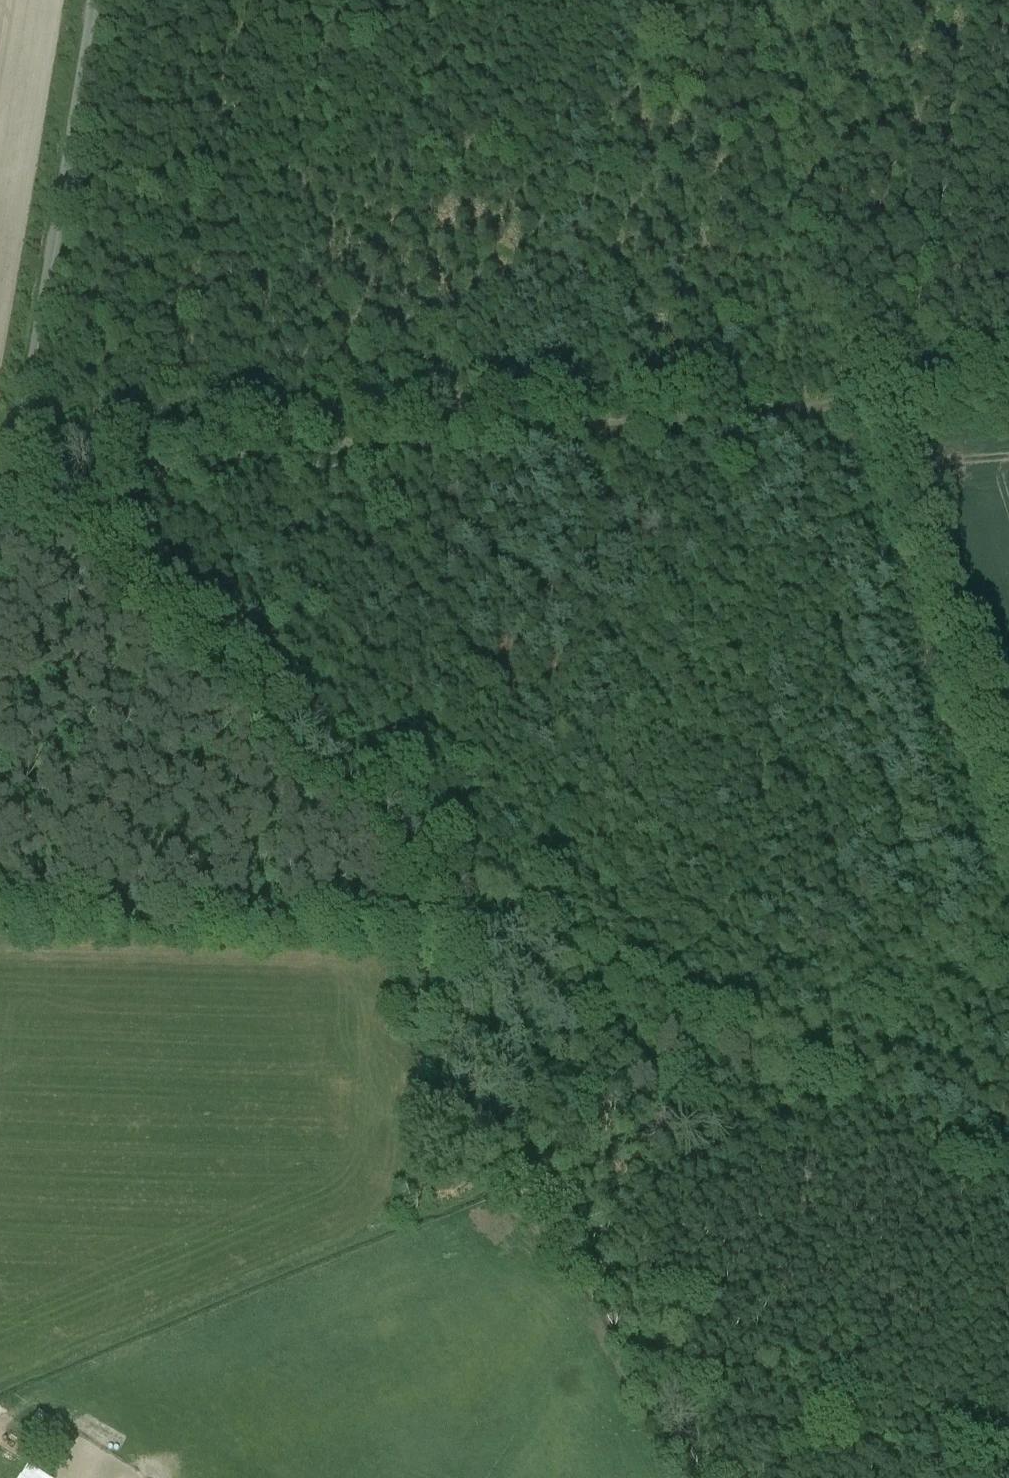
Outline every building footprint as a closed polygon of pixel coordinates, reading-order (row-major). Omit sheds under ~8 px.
[(45,1454),(63,1426),(44,1414),(26,1441),(45,1454)]
